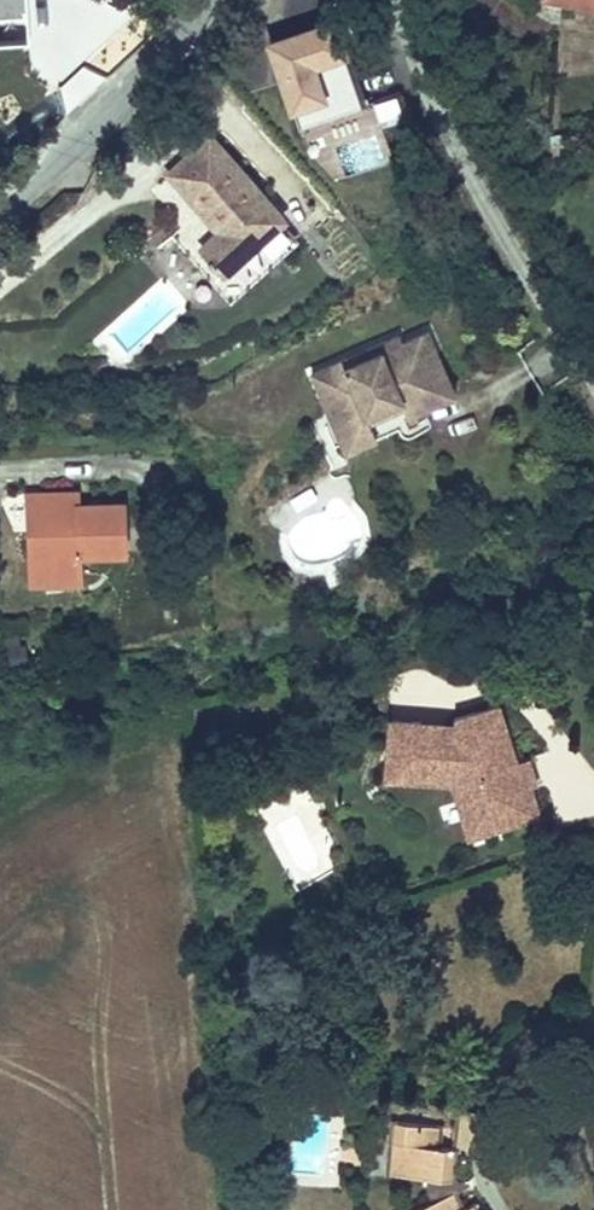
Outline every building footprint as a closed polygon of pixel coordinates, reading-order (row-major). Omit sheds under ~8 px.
[(361,103),(332,12),(269,32),(298,123),(361,103)] [(293,218),(212,128),(163,172),(215,229),(199,243),(229,276),(293,218)] [(400,331),(312,370),(339,430),(453,380),(428,326),(403,337),(400,331)] [(339,430),(348,448),(420,416),(416,408),(457,390),(453,380),(339,430)] [(129,499),(83,500),(83,489),(27,490),(30,582),(85,581),(85,556),(130,555),(129,499)] [(477,836),(545,817),(535,783),(540,781),(533,758),(521,761),(504,700),(456,714),(456,720),(391,716),(387,769),(462,775),(470,805),(468,805),(477,836)] [(453,784),(469,839),(477,836),(468,805),(470,805),(462,775),(387,769),(386,779),(453,784)] [(289,1184),(339,1187),(343,1103),(293,1101),(289,1184)] [(443,1145),(440,1197),(474,1199),(475,1209),(501,1209),(500,1176),(490,1175),(491,1148),(443,1145)]
